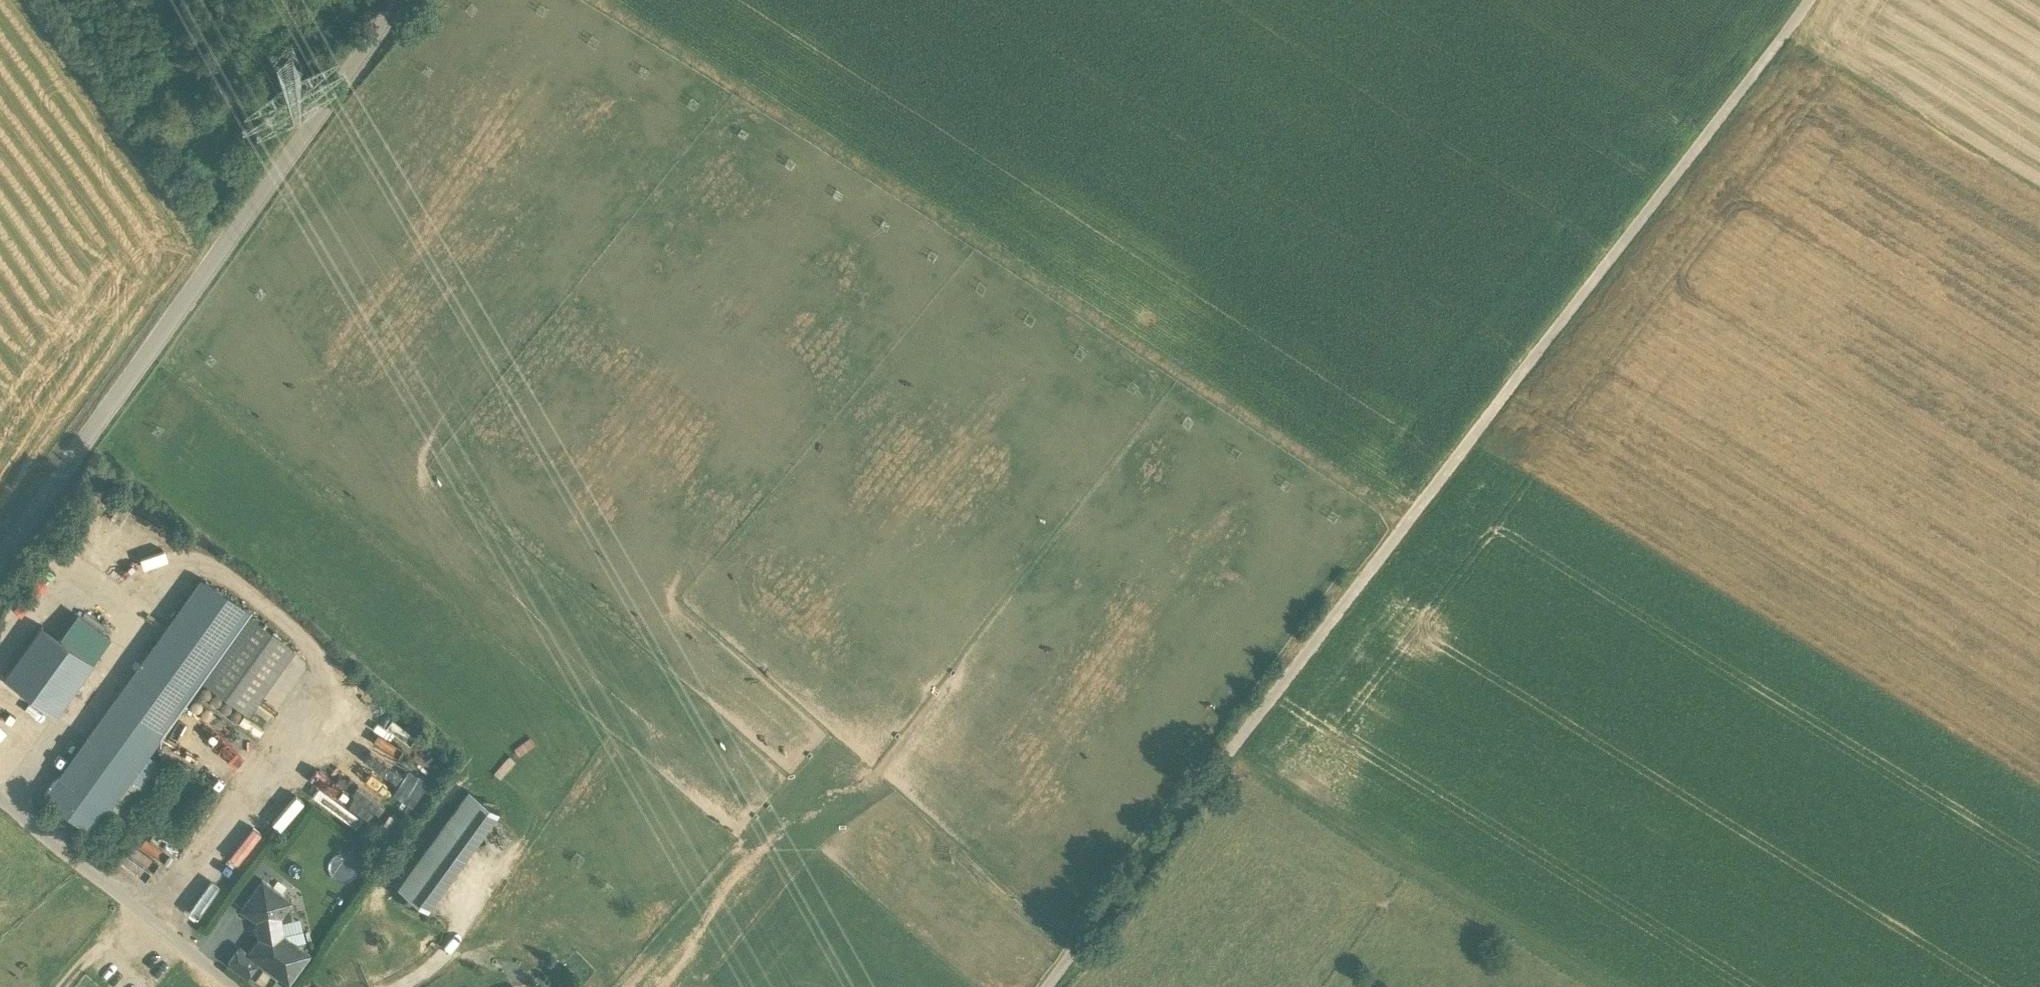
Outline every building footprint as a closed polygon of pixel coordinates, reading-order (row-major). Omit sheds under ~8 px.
[(199,581),(58,776),(107,812),(205,676),(248,617),(199,581)] [(61,639),(94,663),(110,640),(77,617),(61,639)] [(248,617),(205,676),(251,709),(294,650),(248,617)] [(61,639),(42,625),(4,678),(56,715),(94,663),(61,639)] [(358,765),(383,781),(396,761),(371,745),(358,765)] [(322,766),(312,777),(337,798),(347,787),(322,766)] [(58,776),(44,796),(93,832),(107,812),(58,776)] [(409,871),(440,893),(498,812),(468,790),(409,871)] [(440,893),(409,871),(398,888),(427,910),(440,893)] [(292,900),(262,879),(240,908),(255,920),(258,938),(248,952),(259,960),(258,961),(288,983),(310,953),(283,934),(280,916),(292,900)] [(248,952),(239,946),(227,963),(247,977),(258,961),(259,960),(248,952)]
